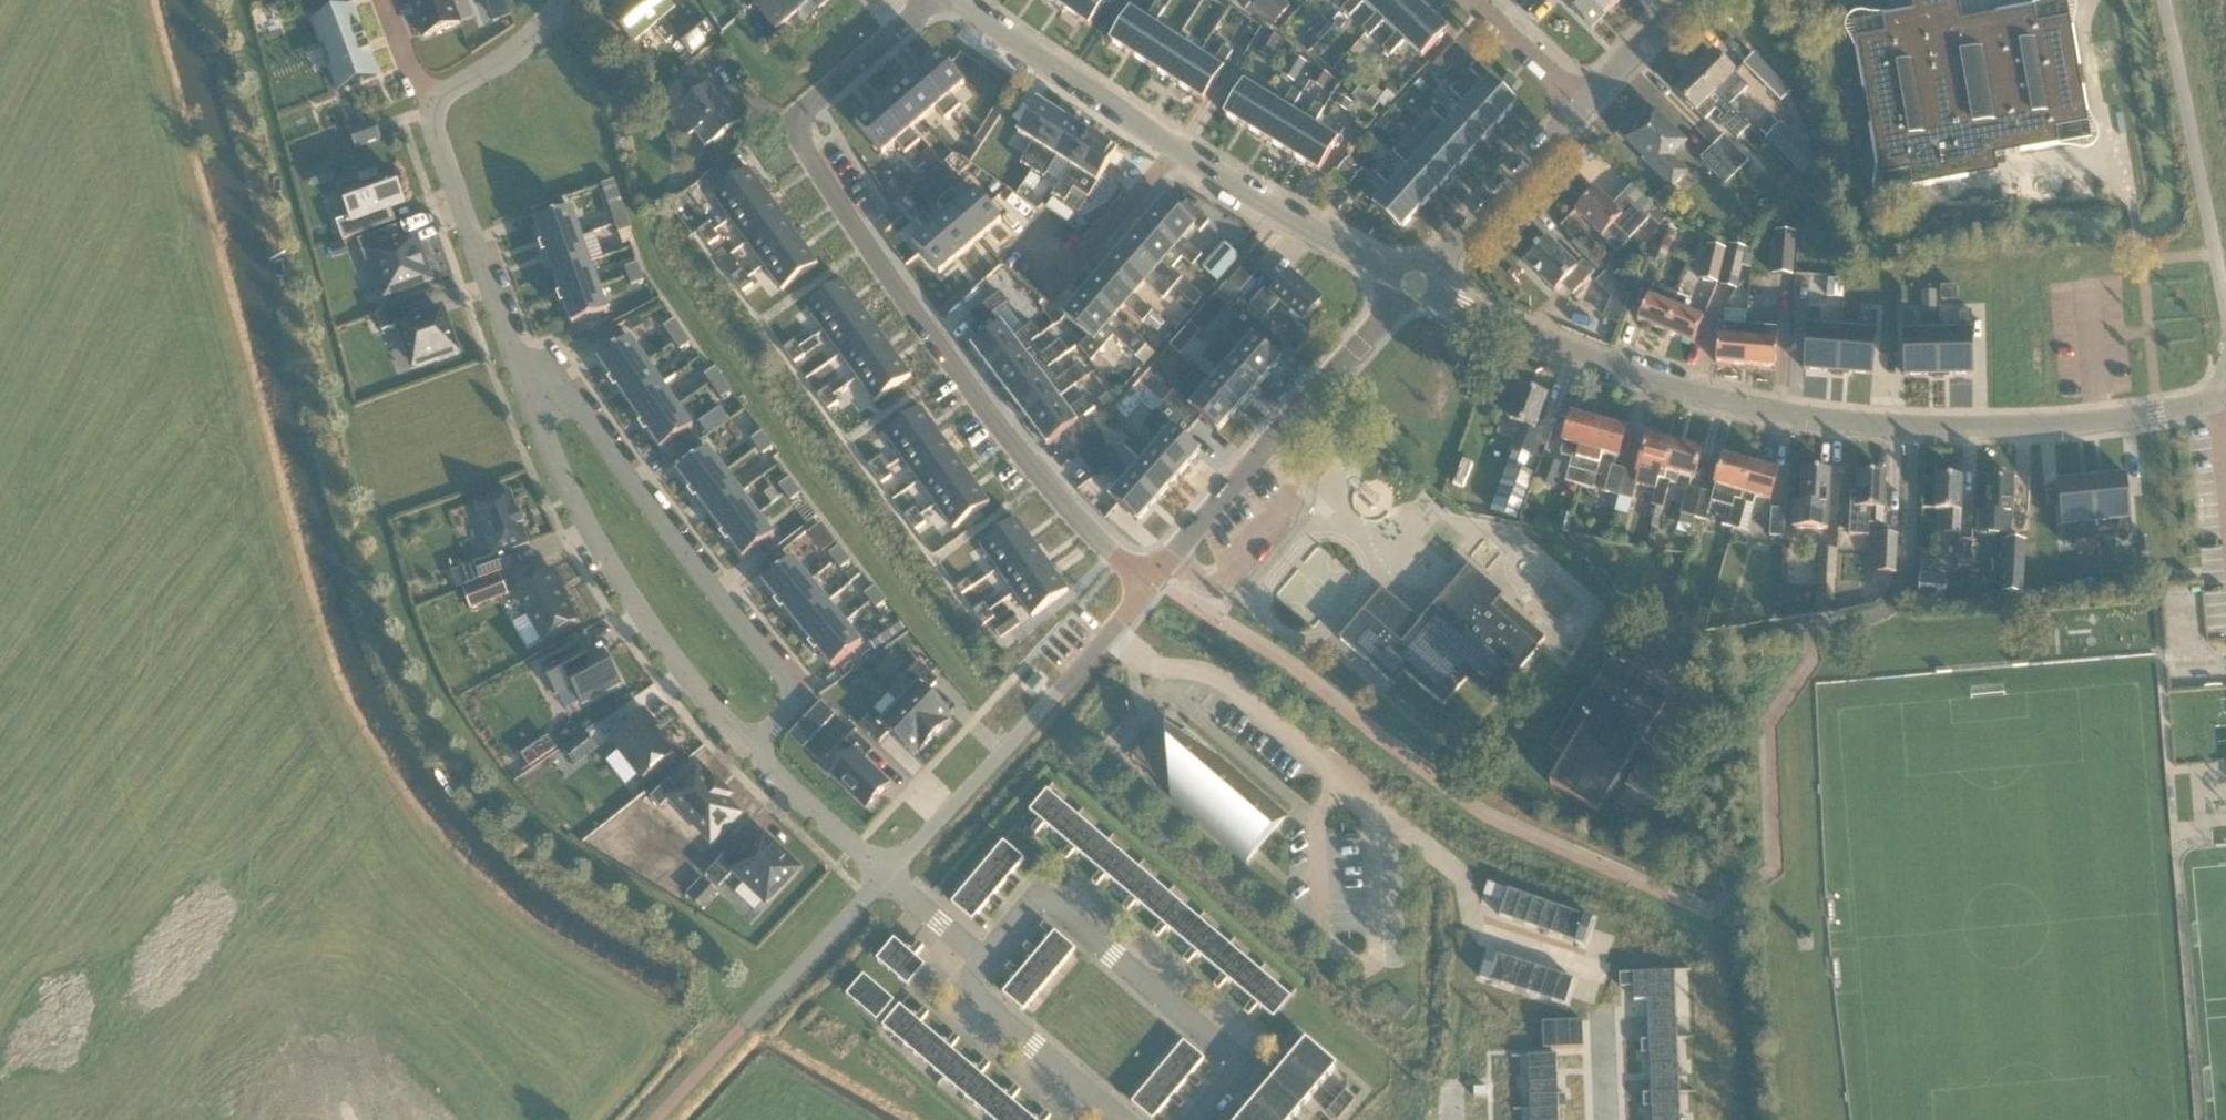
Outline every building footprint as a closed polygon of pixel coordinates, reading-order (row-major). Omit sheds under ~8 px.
[(315,14),(331,8),(328,0),(310,0),(315,14)] [(424,38),(460,25),(451,0),(410,0),(424,38)] [(676,35),(674,36),(690,55),(714,35),(698,16),(700,14),(688,0),(673,0),(668,5),(664,0),(628,0),(610,14),(634,42),(662,18),(676,35)] [(750,2),(775,31),(810,1),(817,10),(829,0),(753,0),(750,2)] [(1066,12),(1074,0),(1048,0),(1066,12)] [(1066,12),(1089,28),(1109,0),(1074,0),(1066,12)] [(1276,24),(1290,7),(1281,0),(1261,0),(1255,7),(1276,24)] [(1343,11),(1350,18),(1364,4),(1360,0),(1353,0),(1343,11)] [(1364,4),(1377,16),(1380,19),(1398,0),(1360,0),(1364,4)] [(1380,19),(1384,23),(1397,35),(1401,39),(1426,12),(1413,0),(1398,0),(1380,19)] [(1593,31),(1612,12),(1600,0),(1564,0),(1593,31)] [(1612,12),(1625,0),(1600,0),(1612,12)] [(2068,16),(2037,22),(2034,5),(1993,13),(1994,16),(1960,22),(1956,0),(1911,0),(1913,12),(1880,19),(1883,35),(1853,41),(1880,179),(1909,173),(1912,189),(1998,172),(1995,155),(2020,151),(2021,153),(2059,145),(2056,129),(2070,126),(2069,121),(2087,118),(2068,16)] [(1155,6),(1145,22),(1154,28),(1164,11),(1155,6)] [(374,76),(350,9),(310,23),(318,45),(323,44),(330,66),(326,67),(334,90),(374,76)] [(1130,12),(1111,43),(1134,58),(1154,28),(1145,22),(1130,12)] [(1426,12),(1401,39),(1405,42),(1422,59),(1447,32),(1426,12)] [(1377,16),(1363,30),(1371,37),(1384,23),(1380,19),(1377,16)] [(1154,28),(1134,58),(1157,73),(1176,42),(1154,28)] [(1281,40),(1268,33),(1256,51),(1269,59),(1281,40)] [(1397,35),(1383,49),(1391,56),(1405,42),(1401,39),(1397,35)] [(1176,42),(1157,73),(1179,87),(1199,57),(1176,42)] [(1224,50),(1213,66),(1222,72),(1233,56),(1224,50)] [(1743,107),(1730,94),(1722,86),(1733,75),(1712,53),(1692,73),(1735,116),(1736,114),(1743,107)] [(644,70),(646,70),(648,70),(649,70),(651,69),(652,68),(653,67),(654,65),(654,63),(654,62),(654,60),(653,59),(652,57),(651,56),(649,55),(648,55),(646,55),(645,55),(643,55),(642,56),(640,57),(639,59),(639,60),(638,62),(638,63),(639,65),(639,66),(640,68),(641,69),(643,70),(644,70)] [(920,70),(917,73),(953,114),(961,107),(951,96),(964,85),(938,55),(920,70)] [(1199,57),(1179,87),(1203,103),(1223,72),(1222,72),(1213,66),(1199,57)] [(1306,64),(1294,57),(1283,76),(1295,83),(1306,64)] [(1443,79),(1452,70),(1440,59),(1432,68),(1442,78),(1443,79)] [(1478,64),(1471,72),(1485,85),(1489,80),(1490,81),(1493,78),(1492,77),(1478,64)] [(1332,78),(1318,70),(1310,83),(1324,92),(1332,78)] [(917,73),(897,90),(923,120),(936,110),(945,121),(953,114),(917,73)] [(1735,116),(1692,73),(1673,92),(1703,122),(1714,111),(1722,118),(1718,122),(1737,142),(1750,129),(1736,114),(1735,116)] [(1773,75),(1763,85),(1782,104),(1792,94),(1773,75)] [(711,83),(701,92),(690,78),(663,98),(674,113),(667,117),(684,140),(695,132),(706,147),(741,122),(711,83)] [(1473,98),(1470,102),(1497,127),(1516,106),(1516,105),(1490,81),(1489,80),(1485,85),(1473,98)] [(1244,85),(1225,116),(1249,131),(1268,100),(1244,85)] [(1459,85),(1452,92),(1466,106),(1470,102),(1473,98),(1459,85)] [(1351,98),(1370,114),(1378,105),(1358,89),(1351,98)] [(897,90),(877,108),(913,149),(920,142),(911,131),(923,120),(897,90)] [(1292,92),(1282,108),(1291,114),(1301,97),(1292,92)] [(1384,97),(1378,104),(1385,110),(1395,98),(1388,92),(1384,97)] [(1339,97),(1335,104),(1346,111),(1351,104),(1339,97)] [(1268,100),(1249,131),(1272,145),(1291,114),(1282,108),(1268,100)] [(1454,118),(1451,123),(1478,148),(1497,127),(1470,102),(1466,106),(1454,118)] [(1038,104),(1018,135),(1033,144),(1020,164),(1032,172),(1034,170),(1045,153),(1064,121),(1038,104)] [(1440,105),(1433,113),(1447,126),(1451,123),(1454,118),(1440,105)] [(1315,106),(1305,122),(1314,128),(1324,111),(1315,106)] [(873,110),(856,126),(883,156),(896,145),(905,155),(913,149),(877,108),(873,110)] [(1683,142),(1653,113),(1625,140),(1644,159),(1641,161),(1669,188),(1685,173),(1669,157),(1683,142)] [(1291,114),(1272,145),(1295,159),(1314,128),(1305,122),(1291,114)] [(1385,120),(1378,128),(1389,138),(1397,130),(1385,120)] [(1773,120),(1760,133),(1767,139),(1766,141),(1804,179),(1819,162),(1782,125),(1780,127),(1773,120)] [(1034,170),(1032,172),(1045,179),(1048,175),(1060,183),(1089,137),(1064,121),(1045,153),(1034,170)] [(1436,139),(1431,143),(1459,168),(1478,148),(1451,123),(1447,126),(1436,139)] [(1414,133),(1413,134),(1428,147),(1431,143),(1436,139),(1421,126),(1417,129),(1414,133)] [(1314,128),(1295,159),(1319,174),(1338,142),(1314,128)] [(1060,183),(1053,195),(1066,203),(1074,190),(1089,200),(1098,185),(1117,154),(1089,137),(1060,183)] [(1712,149),(1736,174),(1749,162),(1724,137),(1712,149)] [(1417,160),(1412,164),(1440,189),(1459,168),(1431,143),(1428,147),(1426,150),(1417,160)] [(1402,147),(1395,154),(1409,168),(1412,164),(1417,160),(1402,147)] [(1725,186),(1736,174),(1712,149),(1700,160),(1725,186)] [(714,171),(703,156),(686,169),(697,184),(714,171)] [(1337,172),(1351,184),(1364,170),(1349,158),(1337,172)] [(1398,180),(1393,185),(1421,210),(1440,189),(1412,164),(1409,168),(1398,180)] [(316,166),(308,169),(314,184),(322,181),(316,166)] [(1383,167),(1377,175),(1391,188),(1393,185),(1398,180),(1383,167)] [(942,168),(929,179),(945,198),(958,187),(942,168)] [(359,187),(343,192),(352,218),(336,223),(343,242),(378,229),(373,215),(403,204),(397,186),(398,182),(395,174),(392,173),(391,170),(379,174),(378,171),(356,179),(359,187)] [(749,170),(713,196),(727,216),(730,221),(767,194),(749,170)] [(1032,175),(1025,186),(1033,192),(1040,181),(1032,175)] [(944,198),(928,179),(921,186),(931,197),(937,205),(944,198)] [(1391,188),(1374,207),(1401,232),(1421,210),(1393,185),(1391,188)] [(1633,187),(1623,197),(1631,205),(1648,222),(1649,220),(1657,212),(1657,211),(1633,187)] [(953,192),(945,199),(980,240),(1001,222),(975,191),(962,203),(953,192)] [(1610,207),(1594,191),(1574,211),(1601,236),(1612,225),(1628,241),(1648,222),(1631,205),(1623,197),(1621,196),(1610,207)] [(767,194),(730,221),(745,242),(746,242),(747,244),(783,218),(767,194)] [(619,197),(607,201),(613,217),(625,212),(619,197)] [(946,216),(935,226),(961,257),(980,240),(945,199),(937,205),(946,216)] [(563,201),(551,205),(553,212),(566,208),(563,201)] [(1054,201),(1048,209),(1069,224),(1075,216),(1054,201)] [(1202,257),(1183,241),(1194,229),(1200,234),(1209,223),(1186,204),(1177,214),(1165,203),(1145,226),(1174,252),(1193,268),(1202,257)] [(540,247),(542,252),(583,237),(573,211),(536,224),(544,245),(540,247)] [(625,212),(613,217),(616,225),(628,221),(625,212)] [(926,233),(913,245),(939,275),(952,264),(961,257),(935,226),(925,215),(917,222),(926,233)] [(879,224),(878,225),(887,235),(896,228),(887,217),(879,224)] [(783,218),(747,244),(764,268),(800,241),(783,218)] [(628,221),(616,225),(619,234),(630,230),(631,230),(628,221)] [(706,224),(696,232),(700,238),(710,230),(706,224)] [(1182,280),(1163,264),(1174,252),(1145,226),(1125,249),(1173,291),(1182,280)] [(397,227),(358,241),(365,263),(372,260),(385,298),(431,281),(416,239),(403,243),(397,227)] [(1677,233),(1662,227),(1649,260),(1663,266),(1677,233)] [(710,230),(700,238),(705,244),(715,237),(710,230)] [(1796,233),(1775,231),(1772,275),(1793,276),(1796,233)] [(596,236),(584,240),(591,261),(603,257),(596,236)] [(584,240),(583,237),(542,252),(543,257),(547,255),(554,276),(592,262),(591,261),(584,240)] [(1592,273),(1588,269),(1580,262),(1576,267),(1546,239),(1523,263),(1554,292),(1561,285),(1571,295),(1592,273)] [(800,241),(764,268),(782,292),(818,265),(800,241)] [(1707,246),(1699,281),(1709,283),(1719,286),(1727,250),(1707,246)] [(1720,287),(1737,291),(1747,250),(1729,246),(1720,287)] [(1173,291),(1125,249),(1105,272),(1134,297),(1145,285),(1164,301),(1171,293),(1173,291)] [(731,257),(722,264),(729,273),(738,266),(731,257)] [(601,288),(592,262),(554,276),(562,296),(558,297),(559,302),(601,288)] [(1211,262),(1203,271),(1218,284),(1226,275),(1211,262)] [(1259,272),(1248,262),(1229,283),(1240,293),(1259,272)] [(638,265),(626,269),(629,278),(641,273),(638,265)] [(740,272),(729,280),(733,286),(744,278),(740,272)] [(1153,314),(1134,297),(1105,272),(1085,294),(1114,320),(1125,307),(1144,324),(1153,314)] [(1634,276),(1623,272),(1619,282),(1631,286),(1634,276)] [(641,273),(629,278),(632,287),(644,282),(641,273)] [(1250,307),(1265,320),(1278,306),(1303,328),(1324,304),(1290,274),(1274,293),(1273,294),(1266,288),(1250,307)] [(744,278),(733,286),(738,292),(748,285),(744,278)] [(1237,305),(1244,297),(1227,281),(1220,290),(1237,305)] [(843,282),(806,308),(824,332),(860,306),(858,303),(843,282)] [(1677,296),(1652,286),(1648,297),(1646,298),(1636,323),(1665,334),(1674,310),(1671,309),(1677,296)] [(610,314),(601,288),(559,302),(561,307),(565,306),(573,327),(610,314)] [(1956,289),(1941,289),(1941,302),(1956,302),(1956,289)] [(1908,290),(1895,290),(1896,305),(1909,305),(1908,290)] [(1195,309),(1204,299),(1195,291),(1186,301),(1195,309)] [(978,327),(970,332),(979,344),(972,349),(992,374),(992,375),(1032,344),(1039,338),(1040,338),(1031,326),(1025,331),(1012,340),(993,316),(1006,306),(1008,304),(1000,294),(970,317),(971,318),(978,327)] [(1147,348),(1114,320),(1085,294),(1064,318),(1088,339),(1093,344),(1105,330),(1114,338),(1137,358),(1147,348)] [(1936,294),(1922,294),(1922,308),(1936,308),(1936,294)] [(1230,306),(1217,295),(1191,324),(1204,335),(1230,306)] [(1674,310),(1665,334),(1692,344),(1702,320),(1681,312),(1686,299),(1677,296),(1671,309),(1674,310)] [(1618,325),(1626,307),(1614,302),(1606,320),(1618,325)] [(403,306),(374,315),(380,333),(400,326),(415,366),(435,359),(437,363),(457,355),(441,310),(408,322),(403,306)] [(860,306),(824,332),(841,356),(846,352),(877,330),(860,306)] [(1838,377),(1841,329),(1819,327),(1820,309),(1808,308),(1804,370),(1833,373),(1833,376),(1838,377)] [(1245,312),(1225,335),(1243,350),(1233,362),(1260,386),(1280,363),(1266,350),(1275,340),(1245,312)] [(1841,329),(1838,377),(1843,377),(1843,373),(1872,376),(1877,313),(1865,312),(1864,330),(1841,329)] [(1937,331),(1939,379),(1943,379),(1943,376),(1973,375),(1971,312),(1959,312),(1960,331),(1937,331)] [(1939,379),(1937,331),(1915,332),(1914,314),(1902,314),(1904,376),(1933,376),(1933,379),(1939,379)] [(1165,325),(1154,315),(1147,324),(1158,333),(1165,325)] [(639,318),(628,324),(633,333),(644,327),(639,318)] [(675,321),(664,328),(674,344),(685,336),(683,333),(675,321)] [(1729,327),(1718,326),(1715,366),(1744,368),(1745,344),(1743,343),(1744,328),(1729,327)] [(1775,370),(1776,343),(1777,330),(1744,328),(1743,343),(1745,344),(1744,368),(1775,370)] [(846,352),(841,356),(857,379),(894,353),(877,330),(846,352)] [(1088,339),(1080,348),(1092,364),(1114,338),(1105,330),(1093,344),(1088,339)] [(685,336),(674,344),(680,352),(691,344),(685,336)] [(1186,346),(1179,339),(1171,347),(1181,357),(1189,348),(1186,346)] [(608,384),(611,388),(647,363),(631,340),(599,363),(612,381),(608,384)] [(793,343),(782,350),(787,356),(797,349),(793,343)] [(1061,343),(1050,351),(1058,362),(1063,358),(1064,357),(1068,353),(1061,343)] [(1032,344),(992,375),(1010,398),(1011,399),(1048,370),(1058,362),(1050,351),(1049,351),(1049,350),(1041,356),(1032,344)] [(1214,346),(1205,358),(1222,373),(1212,384),(1240,409),(1259,387),(1260,386),(1233,362),(1231,360),(1215,346),(1214,346)] [(1147,348),(1137,358),(1145,365),(1155,355),(1147,348)] [(797,349),(787,356),(791,363),(801,356),(797,349)] [(894,353),(857,379),(875,404),(911,377),(896,356),(894,353)] [(663,385),(647,363),(611,388),(614,392),(618,390),(630,407),(663,385)] [(1073,372),(1072,373),(1079,383),(1086,377),(1079,367),(1073,372)] [(716,369),(705,377),(713,388),(724,381),(716,369)] [(1165,403),(1164,403),(1193,429),(1202,419),(1218,433),(1240,409),(1212,384),(1211,383),(1195,369),(1185,380),(1202,396),(1192,408),(1190,406),(1183,401),(1174,392),(1166,402),(1165,403)] [(1048,370),(1011,399),(1020,411),(1029,422),(1029,423),(1066,394),(1077,386),(1067,374),(1057,382),(1048,370)] [(724,381),(713,388),(721,400),(731,392),(724,381)] [(678,407),(663,385),(630,407),(643,425),(639,428),(642,432),(678,407)] [(1522,426),(1491,513),(1518,523),(1534,477),(1516,470),(1523,454),(1531,457),(1540,432),(1533,429),(1545,397),(1520,387),(1507,420),(1522,426)] [(827,391),(817,398),(821,404),(831,397),(827,391)] [(1066,394),(1029,423),(1048,447),(1063,436),(1071,446),(1071,447),(1093,430),(1085,419),(1095,411),(1086,398),(1075,406),(1066,394)] [(1108,395),(1099,402),(1105,409),(1114,403),(1108,395)] [(831,397),(821,404),(825,410),(836,403),(831,397)] [(1164,403),(1144,426),(1162,441),(1152,452),(1180,477),(1200,453),(1184,439),(1193,429),(1164,403)] [(661,452),(694,429),(678,407),(642,432),(645,436),(649,434),(661,452)] [(921,409),(884,436),(900,457),(902,459),(938,433),(921,409)] [(710,417),(700,424),(707,434),(717,427),(710,417)] [(1586,461),(1596,424),(1569,417),(1562,445),(1563,445),(1560,455),(1573,459),(1570,470),(1580,473),(1583,460),(1586,461)] [(1616,460),(1624,431),(1596,424),(1586,461),(1583,460),(1580,473),(1582,474),(1595,477),(1601,456),(1616,460)] [(1093,430),(1071,447),(1085,465),(1085,466),(1107,449),(1093,430)] [(762,433),(752,441),(757,448),(768,441),(762,433)] [(938,433),(902,459),(914,476),(919,483),(955,457),(938,433)] [(1135,437),(1124,448),(1142,464),(1132,475),(1159,499),(1179,477),(1180,477),(1152,452),(1135,437)] [(1635,486),(1655,491),(1659,480),(1662,481),(1672,445),(1645,438),(1637,466),(1635,474),(1626,472),(1619,498),(1631,501),(1635,486)] [(768,441),(757,448),(763,456),(773,448),(768,441)] [(1655,494),(1666,497),(1669,484),(1675,486),(1678,478),(1692,482),(1700,453),(1672,445),(1662,481),(1659,480),(1655,491),(1655,494)] [(1107,449),(1085,466),(1097,481),(1105,472),(1122,487),(1110,500),(1138,524),(1159,500),(1159,499),(1132,475),(1116,460),(1107,449)] [(691,499),(726,473),(709,451),(678,475),(692,492),(688,495),(691,499)] [(955,457),(919,483),(919,484),(920,485),(936,506),(972,480),(955,457)] [(1740,495),(1748,466),(1721,459),(1713,487),(1715,488),(1711,503),(1728,507),(1734,509),(1736,501),(1742,503),(1744,496),(1740,495)] [(1561,465),(1548,460),(1539,484),(1552,489),(1561,465)] [(882,466),(871,473),(875,479),(886,472),(882,466)] [(1748,466),(1740,495),(1744,496),(1742,503),(1742,504),(1747,505),(1753,507),(1755,499),(1768,502),(1776,474),(1748,466)] [(1602,493),(1617,498),(1625,471),(1610,467),(1602,493)] [(1579,486),(1582,474),(1580,473),(1570,470),(1566,483),(1579,486)] [(1826,531),(1829,472),(1802,471),(1800,504),(1793,504),(1792,529),(1826,531)] [(886,472),(875,479),(880,486),(890,478),(886,472)] [(711,518),(742,494),(726,473),(691,499),(694,503),(697,501),(711,518)] [(1867,525),(1880,526),(1881,510),(1883,510),(1884,475),(1857,473),(1856,495),(1849,495),(1847,537),(1867,537),(1867,525)] [(1592,490),(1595,477),(1582,474),(1579,486),(1592,490)] [(2093,477),(2096,524),(2119,522),(2120,539),(2132,538),(2130,521),(2132,521),(2128,474),(2093,477)] [(1943,533),(1959,534),(1962,479),(1935,477),(1933,510),(1944,511),(1943,533)] [(2096,524),(2093,477),(2058,479),(2062,527),(2063,527),(2064,543),(2076,541),(2075,526),(2096,524)] [(790,480),(779,488),(785,495),(795,487),(790,480)] [(972,480),(936,506),(938,510),(952,528),(953,530),(990,504),(972,480)] [(1979,515),(1978,536),(1994,537),(2010,538),(2011,519),(2013,482),(1987,480),(1984,516),(1979,515)] [(795,487),(785,495),(791,502),(801,495),(795,487)] [(1693,519),(1701,493),(1687,489),(1680,515),(1693,519)] [(1701,493),(1693,519),(1705,522),(1712,496),(1701,493)] [(516,510),(510,494),(477,506),(495,557),(474,565),(479,580),(516,568),(510,551),(528,545),(521,526),(523,525),(519,513),(517,513),(516,510)] [(724,542),(758,516),(742,494),(711,518),(724,535),(721,538),(724,542)] [(1662,511),(1666,497),(1655,494),(1651,507),(1662,511)] [(1740,531),(1747,505),(1742,504),(1742,503),(1736,501),(1734,509),(1728,507),(1723,526),(1740,531)] [(1785,511),(1771,510),(1769,538),(1784,539),(1785,511)] [(912,515),(904,520),(909,526),(919,519),(915,513),(912,515)] [(1574,516),(1561,513),(1557,532),(1570,535),(1574,516)] [(744,561),(775,538),(758,516),(724,542),(727,546),(730,543),(744,561)] [(919,519),(909,526),(913,532),(924,525),(919,519)] [(1016,520),(980,547),(998,571),(1034,544),(1016,520)] [(821,526),(810,534),(816,541),(826,533),(821,526)] [(1898,536),(1877,536),(1876,573),(1896,574),(1898,536)] [(2151,540),(2139,541),(2139,555),(2151,555),(2151,540)] [(1957,568),(1971,569),(1973,543),(1959,542),(1957,568)] [(2005,542),(2002,594),(2023,595),(2026,543),(2005,542)] [(1034,544),(998,571),(1015,594),(1051,568),(1034,544)] [(470,551),(472,561),(491,557),(488,546),(470,551)] [(839,548),(829,556),(834,563),(845,555),(839,548)] [(1838,552),(1818,550),(1817,580),(1836,581),(1838,552)] [(845,555),(834,563),(840,571),(851,562),(845,555)] [(778,610),(811,583),(794,561),(764,586),(778,603),(775,606),(778,610)] [(1467,567),(1419,624),(1381,591),(1338,641),(1392,688),(1403,674),(1442,708),(1465,681),(1491,703),(1537,650),(1537,649),(1545,640),(1499,601),(1502,597),(1467,567)] [(1051,568),(1015,594),(1032,618),(1068,592),(1052,570),(1051,568)] [(576,622),(559,591),(563,588),(553,571),(516,592),(543,640),(576,622)] [(1953,590),(1972,591),(1973,571),(1954,571),(1953,590)] [(1920,575),(1919,600),(1946,602),(1946,588),(1947,576),(1920,575)] [(501,576),(464,590),(472,610),(509,596),(501,576)] [(798,628),(828,603),(811,583),(778,610),(781,614),(784,611),(798,628)] [(966,585),(956,592),(960,598),(970,591),(966,585)] [(876,588),(866,595),(872,603),(882,594),(876,587),(876,588)] [(882,594),(872,603),(877,610),(887,602),(882,594)] [(812,651),(845,624),(828,603),(798,628),(812,645),(809,647),(812,651)] [(984,609),(974,616),(978,622),(988,615),(984,609)] [(1707,613),(1699,611),(1695,625),(1703,627),(1707,613)] [(988,615),(978,622),(983,629),(993,621),(988,615)] [(896,619),(882,630),(890,641),(904,630),(896,619)] [(863,646),(845,624),(812,651),(815,655),(818,653),(832,670),(863,646)] [(543,669),(557,695),(572,686),(582,703),(593,697),(595,700),(619,684),(604,654),(586,663),(579,650),(543,669)] [(1560,753),(1543,786),(1603,817),(1667,693),(1601,659),(1554,750),(1560,753)] [(914,688),(899,704),(934,738),(947,724),(945,721),(951,716),(928,694),(938,682),(919,664),(905,679),(914,688)] [(1032,691),(1043,680),(1037,675),(1027,686),(1032,691)] [(836,717),(821,703),(805,720),(820,734),(836,717)] [(873,712),(860,727),(879,745),(890,734),(913,756),(918,750),(921,752),(934,738),(899,704),(883,721),(873,712)] [(639,716),(609,740),(641,781),(671,757),(652,733),(656,730),(643,713),(639,716)] [(1659,723),(1630,789),(1659,802),(1688,736),(1659,723)] [(1172,802),(1245,865),(1287,815),(1185,728),(1167,749),(1150,734),(1131,757),(1177,796),(1172,802)] [(585,736),(565,752),(576,766),(596,749),(585,736)] [(851,760),(833,780),(867,811),(887,790),(863,767),(874,756),(855,737),(842,751),(851,760)] [(548,740),(522,757),(531,768),(556,751),(548,740)] [(669,781),(650,798),(661,809),(670,799),(711,841),(738,815),(697,772),(677,790),(669,781)] [(1047,791),(1029,812),(1040,821),(1031,831),(1036,835),(1045,825),(1060,838),(1078,817),(1047,791)] [(1078,817),(1060,838),(1070,846),(1062,856),(1061,857),(1066,861),(1067,861),(1075,851),(1091,864),(1108,843),(1078,817)] [(1028,829),(1024,834),(1032,840),(1036,835),(1031,831),(1028,829)] [(766,902),(797,870),(765,839),(743,862),(730,850),(706,876),(719,889),(735,872),(766,902)] [(1003,843),(986,863),(1007,881),(1017,889),(1017,890),(1021,885),(1021,884),(1011,876),(1024,860),(1003,843)] [(1108,843),(1091,864),(1101,872),(1092,882),(1097,887),(1097,886),(1106,876),(1121,890),(1139,869),(1108,843)] [(986,863),(969,884),(989,901),(999,910),(1000,910),(1004,905),(994,896),(1007,881),(986,863)] [(1139,869),(1121,890),(1131,898),(1123,908),(1122,908),(1127,913),(1128,912),(1136,902),(1151,915),(1169,895),(1139,869)] [(703,879),(688,895),(698,904),(713,888),(703,879)] [(969,884),(951,904),(972,922),(973,922),(983,930),(987,925),(977,917),(989,901),(969,884)] [(1488,884),(1484,896),(1502,902),(1505,890),(1488,884)] [(1507,891),(1498,916),(1575,943),(1584,917),(1507,891)] [(1169,895),(1151,915),(1161,924),(1153,934),(1158,938),(1166,928),(1182,941),(1199,921),(1169,895)] [(1199,921),(1182,941),(1192,950),(1184,960),(1183,960),(1188,964),(1189,964),(1197,954),(1213,967),(1230,947),(1199,921)] [(1050,938),(1037,953),(1058,971),(1075,951),(1076,951),(1055,933),(1044,924),(1040,929),(1050,938)] [(894,940),(877,961),(907,987),(925,966),(915,957),(923,947),(918,943),(910,953),(905,949),(894,940)] [(1033,958),(1020,974),(1041,991),(1058,971),(1037,953),(1028,945),(1027,944),(1023,949),(1023,950),(1033,958)] [(1230,947),(1213,967),(1222,976),(1214,986),(1219,990),(1227,980),(1243,993),(1260,972),(1230,947)] [(1497,955),(1488,981),(1564,1006),(1573,980),(1497,955)] [(1016,978),(1003,994),(1024,1012),(1041,991),(1020,974),(1010,965),(1006,970),(1016,978)] [(1260,972),(1243,993),(1253,1001),(1244,1011),(1244,1012),(1249,1016),(1258,1006),(1273,1019),(1291,998),(1260,972)] [(1633,975),(1619,975),(1620,989),(1634,989),(1634,1002),(1648,1002),(1649,1041),(1677,1040),(1674,973),(1633,975)] [(894,1002),(864,976),(846,996),(877,1022),(894,1002)] [(1413,1006),(1402,996),(1390,1010),(1401,1020),(1413,1006)] [(900,1007),(882,1027),(913,1053),(930,1033),(920,1024),(928,1015),(929,1014),(924,1009),(923,1011),(915,1020),(900,1007)] [(1543,1050),(1583,1048),(1582,1021),(1542,1023),(1543,1050)] [(930,1033),(913,1053),(943,1079),(961,1059),(951,1050),(959,1041),(960,1040),(955,1035),(954,1037),(946,1046),(930,1033)] [(1649,1041),(1641,1042),(1641,1055),(1650,1055),(1651,1095),(1679,1094),(1677,1040),(1649,1041)] [(1183,1043),(1166,1063),(1187,1080),(1187,1081),(1197,1089),(1201,1084),(1196,1080),(1191,1076),(1204,1060),(1184,1042),(1183,1043)] [(1337,1068),(1306,1042),(1288,1062),(1319,1088),(1337,1068)] [(1556,1056),(1529,1057),(1529,1058),(1530,1097),(1531,1111),(1558,1110),(1566,1110),(1566,1096),(1558,1097),(1557,1057),(1556,1056)] [(961,1059),(943,1079),(974,1105),(991,1084),(981,1076),(989,1066),(990,1066),(985,1061),(984,1062),(976,1072),(961,1059)] [(1319,1088),(1288,1062),(1271,1082),(1302,1109),(1319,1088)] [(1166,1063),(1149,1083),(1170,1101),(1180,1109),(1180,1110),(1184,1105),(1184,1104),(1174,1096),(1187,1081),(1187,1080),(1166,1063)] [(1302,1109),(1271,1082),(1254,1103),(1274,1119),(1293,1119),(1302,1109)] [(1132,1104),(1151,1119),(1161,1119),(1157,1116),(1170,1101),(1149,1083),(1132,1104)] [(974,1105),(991,1119),(1014,1119),(1022,1110),(1012,1102),(1020,1092),(1020,1091),(1015,1087),(1015,1088),(1007,1097),(991,1084),(974,1105)] [(1347,1111),(1355,1101),(1345,1092),(1336,1102),(1347,1111)] [(1643,1095),(1643,1108),(1652,1108),(1652,1119),(1680,1119),(1679,1094),(1651,1095),(1643,1095)] [(1336,1102),(1327,1113),(1336,1119),(1339,1119),(1347,1111),(1336,1102)] [(1254,1103),(1239,1119),(1274,1119),(1254,1103)] [(1014,1119),(1033,1119),(1022,1110),(1014,1119)] [(1531,1111),(1531,1119),(1559,1119),(1558,1110),(1531,1111)]
